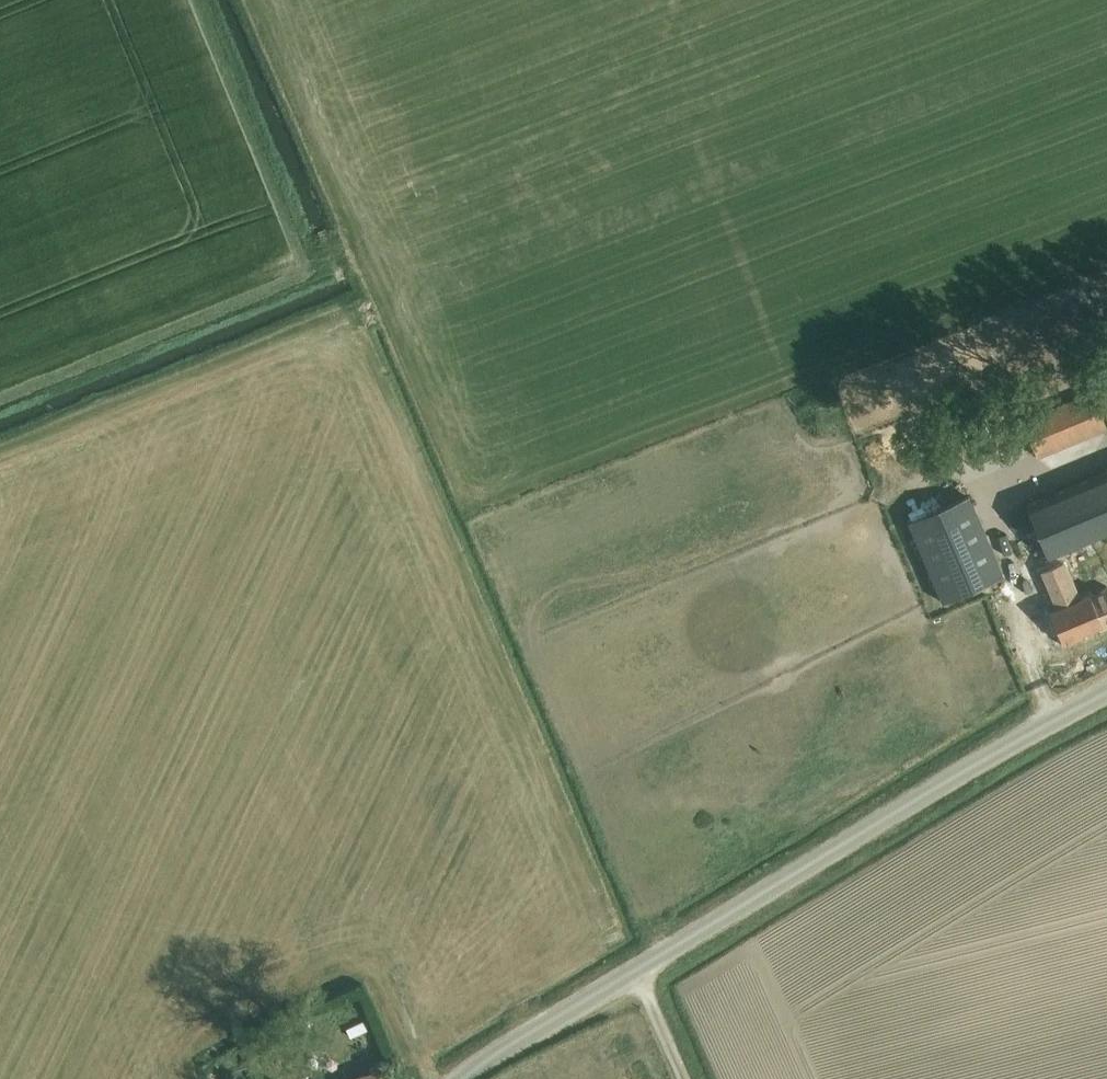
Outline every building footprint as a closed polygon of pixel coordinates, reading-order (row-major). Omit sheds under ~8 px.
[(1037,451),(1106,423),(1094,393),(1024,421),(1037,451)] [(1106,530),(1106,470),(1027,502),(1048,554),(1106,530)] [(942,598),(1003,573),(969,492),(908,516),(942,598)] [(1041,571),(1057,608),(1049,611),(1054,621),(1058,632),(1056,633),(1060,644),(1063,643),(1064,643),(1073,639),(1082,635),(1081,634),(1081,633),(1089,629),(1098,626),(1100,628),(1100,629),(1106,627),(1106,587),(1078,600),(1062,562),(1061,562),(1057,553),(1050,556),(1054,565),(1041,571)] [(1051,624),(1042,586),(1030,589),(1039,627),(1051,624)] [(354,1078),(378,1078),(375,1071),(354,1078)]
